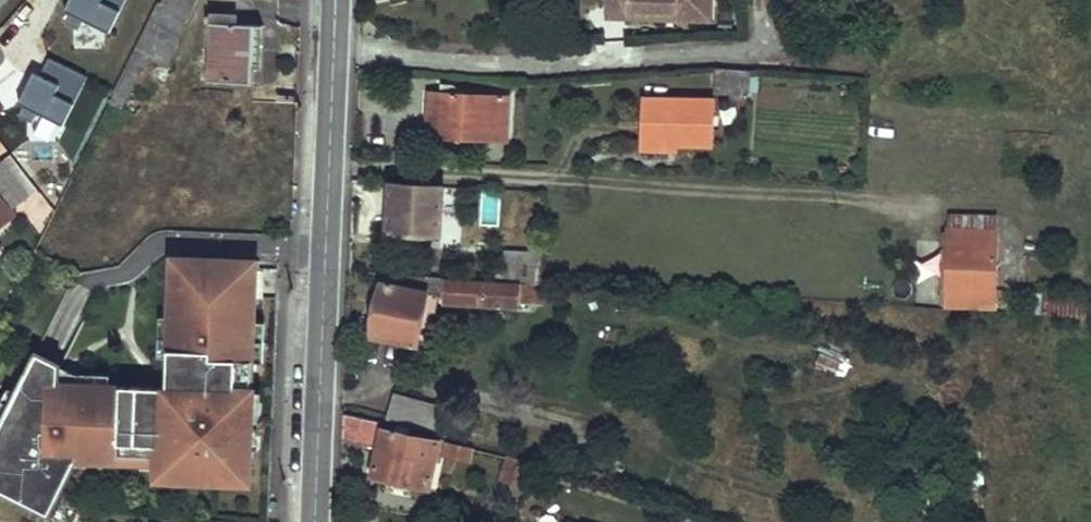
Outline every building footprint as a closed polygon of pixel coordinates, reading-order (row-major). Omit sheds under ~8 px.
[(126,0),(74,0),(69,11),(73,14),(67,26),(79,31),(82,20),(110,34),(126,0)] [(154,11),(183,25),(196,0),(159,0),(154,11)] [(607,20),(628,20),(629,12),(665,13),(665,7),(673,8),(673,21),(709,23),(710,0),(608,0),(607,20)] [(665,13),(629,12),(628,20),(673,21),(673,8),(665,7),(665,13)] [(164,67),(183,25),(154,11),(135,53),(146,58),(164,67)] [(228,22),(209,20),(208,79),(252,84),(253,33),(229,28),(228,22)] [(135,53),(111,104),(121,110),(146,58),(135,53)] [(87,76),(49,58),(38,79),(35,77),(21,103),(26,107),(21,116),(31,122),(36,113),(64,126),(87,76)] [(438,134),(505,141),(507,98),(446,92),(447,84),(440,84),(438,134)] [(716,99),(642,97),(640,149),(678,151),(678,146),(714,146),(716,99)] [(0,182),(0,218),(17,204),(0,182)] [(386,231),(439,235),(442,187),(389,184),(386,231)] [(948,306),(995,309),(998,217),(951,215),(948,306)] [(521,284),(541,285),(543,255),(498,253),(496,283),(521,284)] [(200,292),(201,263),(170,262),(169,291),(200,292)] [(201,263),(200,292),(169,291),(165,391),(59,387),(59,368),(37,358),(0,430),(0,493),(37,511),(42,501),(53,506),(73,466),(78,456),(160,460),(160,470),(160,476),(169,476),(209,478),(209,481),(247,483),(249,451),(250,406),(253,365),(254,326),(258,264),(201,263)] [(370,334),(416,344),(426,300),(484,305),(484,303),(486,282),(381,274),(370,334)] [(484,303),(518,306),(521,284),(496,283),(486,282),(484,303)] [(518,306),(539,308),(541,285),(521,284),(518,306)] [(1090,318),(1090,297),(1021,292),(1020,315),(1090,318)] [(264,326),(254,326),(253,365),(264,365),(264,326)] [(444,407),(393,391),(385,416),(437,433),(444,407)] [(261,406),(250,406),(249,451),(260,452),(261,406)] [(372,474),(428,488),(436,454),(438,443),(381,429),(382,423),(343,414),(342,440),(377,449),(372,474)] [(444,444),(438,443),(436,454),(442,455),(444,444)] [(469,449),(444,444),(442,455),(466,461),(469,449)] [(160,470),(160,460),(78,456),(73,466),(160,470)] [(525,464),(508,459),(502,480),(520,486),(525,464)] [(209,478),(169,476),(168,487),(208,489),(209,481),(209,478)] [(53,506),(42,501),(37,511),(48,518),(53,506)]
